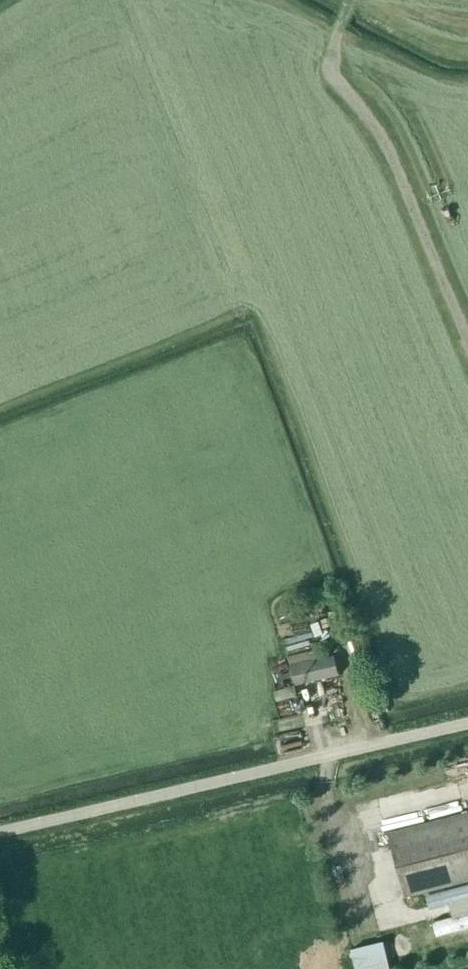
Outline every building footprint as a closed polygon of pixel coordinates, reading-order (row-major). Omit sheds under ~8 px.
[(339,673),(334,655),(326,657),(324,649),(288,658),(295,684),(339,673)] [(405,897),(467,883),(467,816),(467,813),(389,834),(405,897)]
